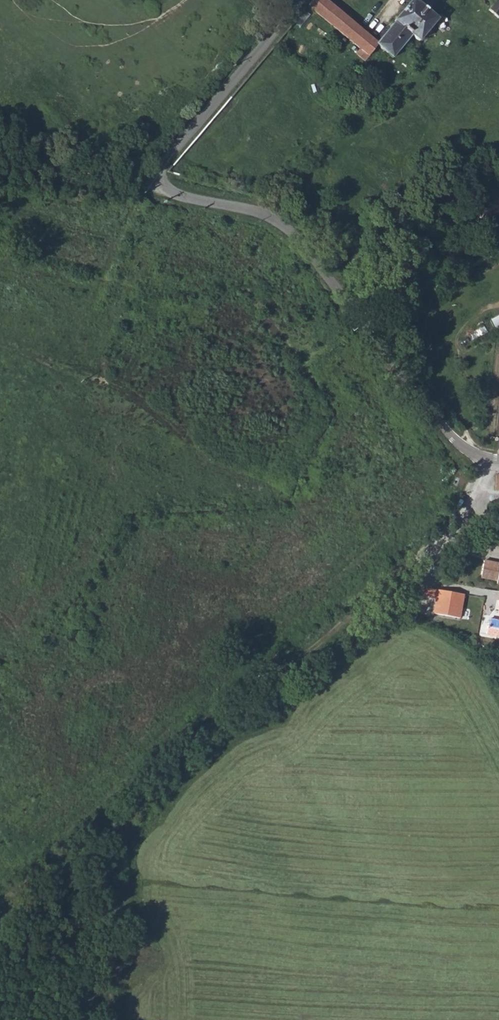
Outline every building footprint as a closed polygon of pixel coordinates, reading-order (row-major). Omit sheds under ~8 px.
[(327,0),(311,0),(308,5),(307,5),(367,56),(376,45),(391,57),(411,35),(418,41),(436,19),(414,0),(411,0),(393,20),(395,21),(376,43),(327,0)] [(488,10),(497,18),(498,16),(498,0),(497,0),(488,10)] [(484,561),(480,577),(496,581),(495,584),(498,585),(498,564),(484,561)] [(462,616),(464,590),(425,588),(424,596),(435,597),(434,614),(462,616)] [(490,625),(488,639),(498,640),(498,626),(490,625)]
